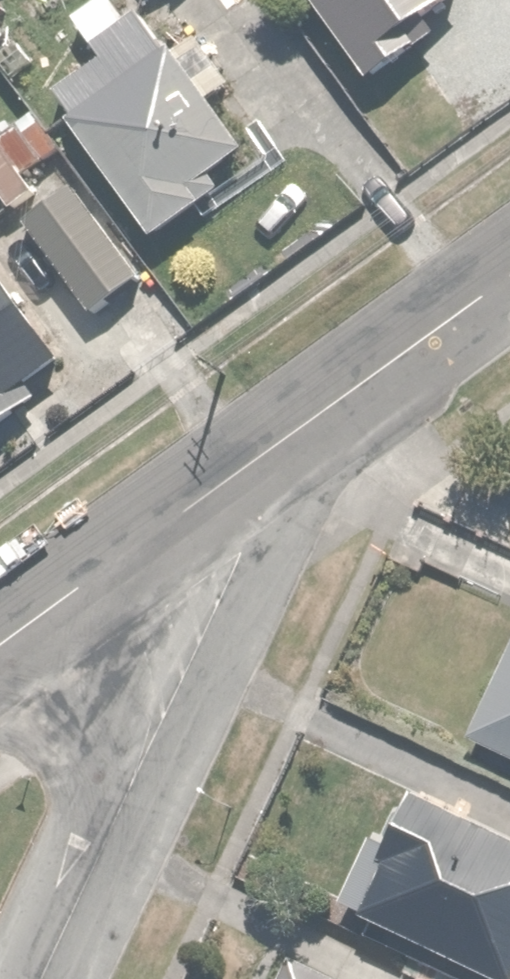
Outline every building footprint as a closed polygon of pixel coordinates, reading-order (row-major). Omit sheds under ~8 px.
[(138,15),(127,0),(97,0),(77,15),(108,56),(51,100),(150,231),(247,158),(138,15)] [(371,75),(474,2),(473,0),(318,0),(371,75)] [(0,139),(0,189),(13,209),(50,182),(42,171),(72,149),(43,109),(0,139)] [(144,271),(76,182),(25,220),(93,310),(144,271)] [(34,404),(24,390),(66,361),(0,264),(0,427),(34,404)] [(472,741),(509,756),(509,649),(472,741)] [(412,797),(396,834),(375,825),(340,904),(509,978),(509,840),(412,797)] [(291,954),(281,978),(369,978),(293,948),(291,954)]
